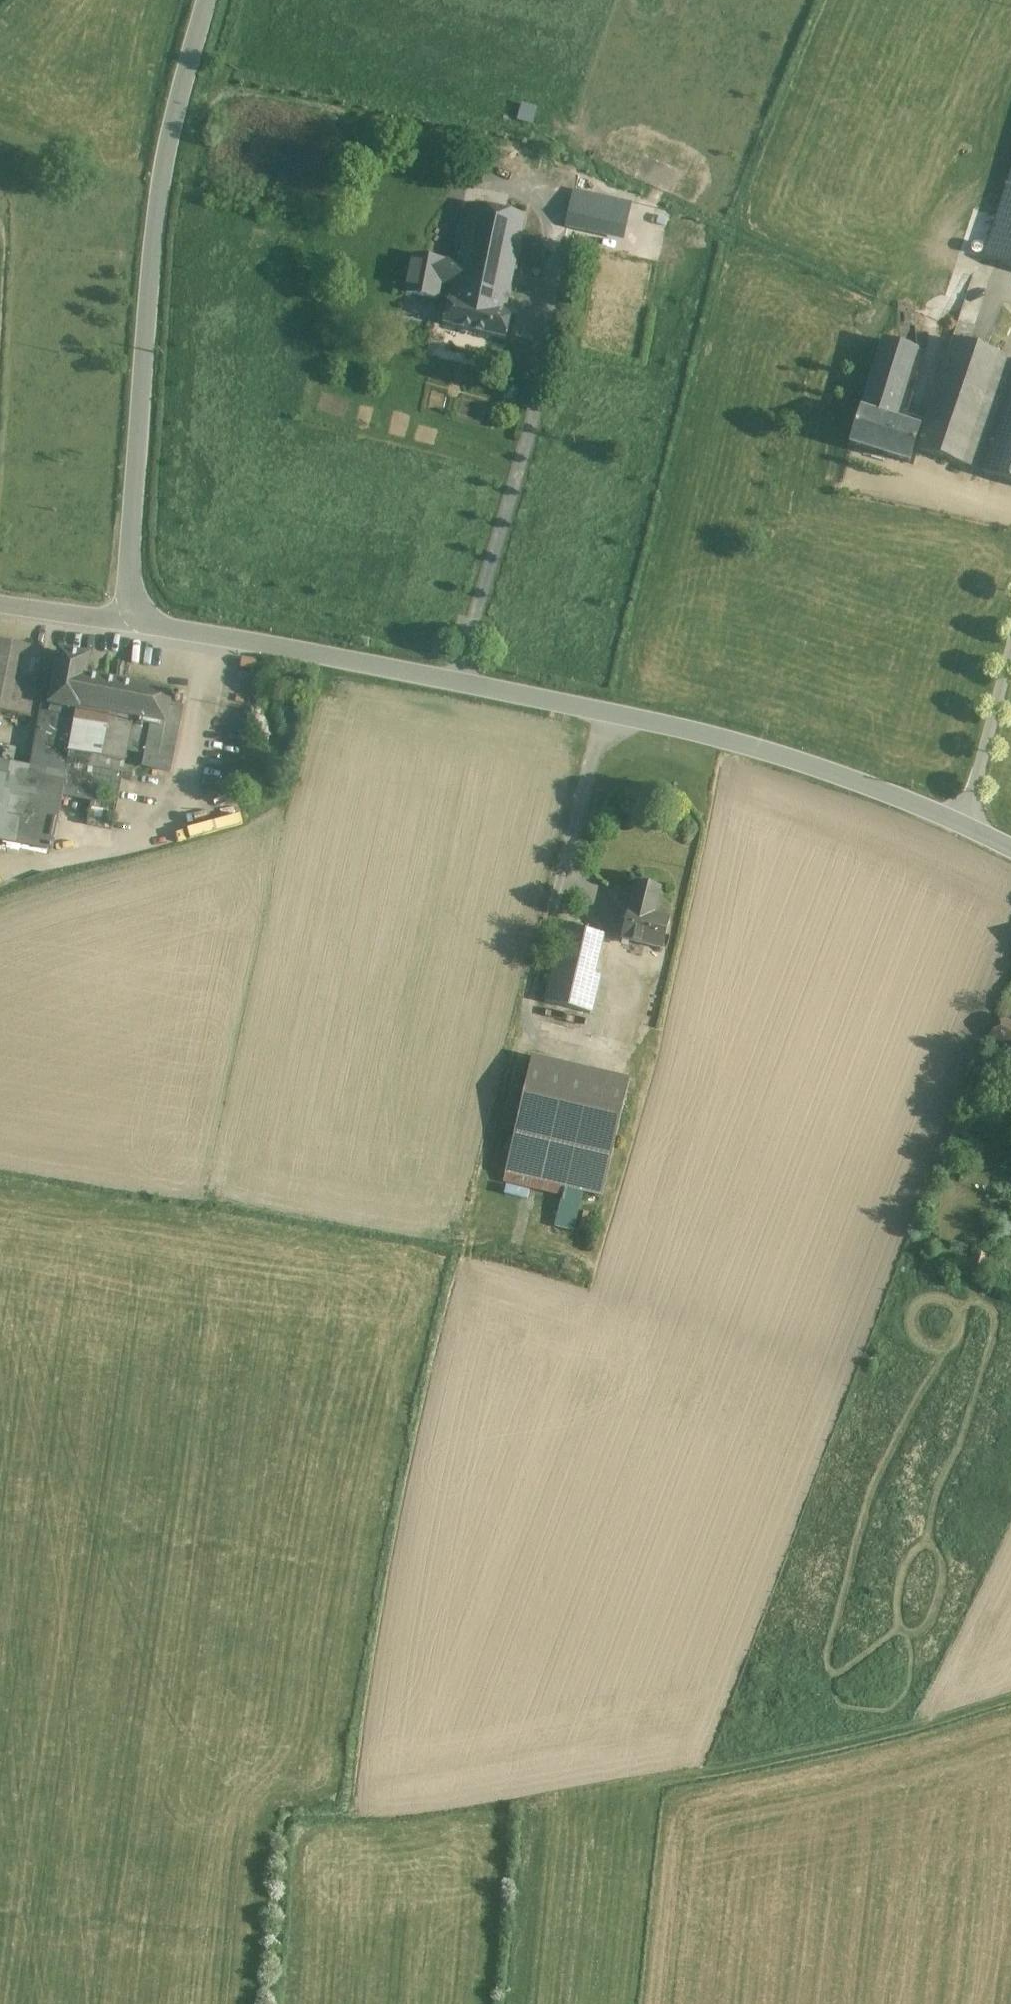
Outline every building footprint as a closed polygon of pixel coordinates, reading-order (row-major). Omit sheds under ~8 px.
[(984,259),(1010,268),(1010,175),(984,259)] [(570,186),(561,225),(605,234),(614,196),(570,186)] [(524,216),(470,206),(459,264),(445,262),(441,284),(454,286),(453,295),(506,308),(524,216)] [(445,262),(413,256),(406,294),(438,300),(441,284),(445,262)] [(453,295),(450,294),(444,322),(443,324),(505,339),(505,337),(510,315),(505,314),(506,308),(453,295)] [(918,350),(882,340),(861,409),(896,421),(918,350)] [(952,340),(917,451),(964,467),(1002,357),(952,340)] [(1002,357),(964,467),(1010,482),(1010,360),(1002,357)] [(861,409),(860,409),(849,445),(909,465),(920,429),(896,421),(861,409)] [(30,717),(43,649),(0,641),(0,712),(30,717)] [(59,651),(49,704),(80,710),(87,676),(90,657),(59,651)] [(258,662),(242,660),(241,667),(257,669),(258,662)] [(167,727),(171,707),(174,693),(87,676),(80,710),(167,727)] [(42,703),(30,766),(0,760),(0,841),(51,851),(62,796),(91,802),(86,826),(111,830),(127,752),(142,755),(140,765),(169,771),(181,709),(171,707),(167,727),(80,710),(49,704),(42,703)] [(660,894),(635,887),(630,905),(622,940),(662,950),(670,918),(655,914),(660,894)] [(602,935),(563,926),(545,1003),(591,1014),(600,977),(594,975),(602,935)] [(1000,1018),(988,1040),(1010,1053),(1010,1024),(1000,1018)] [(630,1080),(532,1057),(505,1174),(603,1197),(630,1080)]
